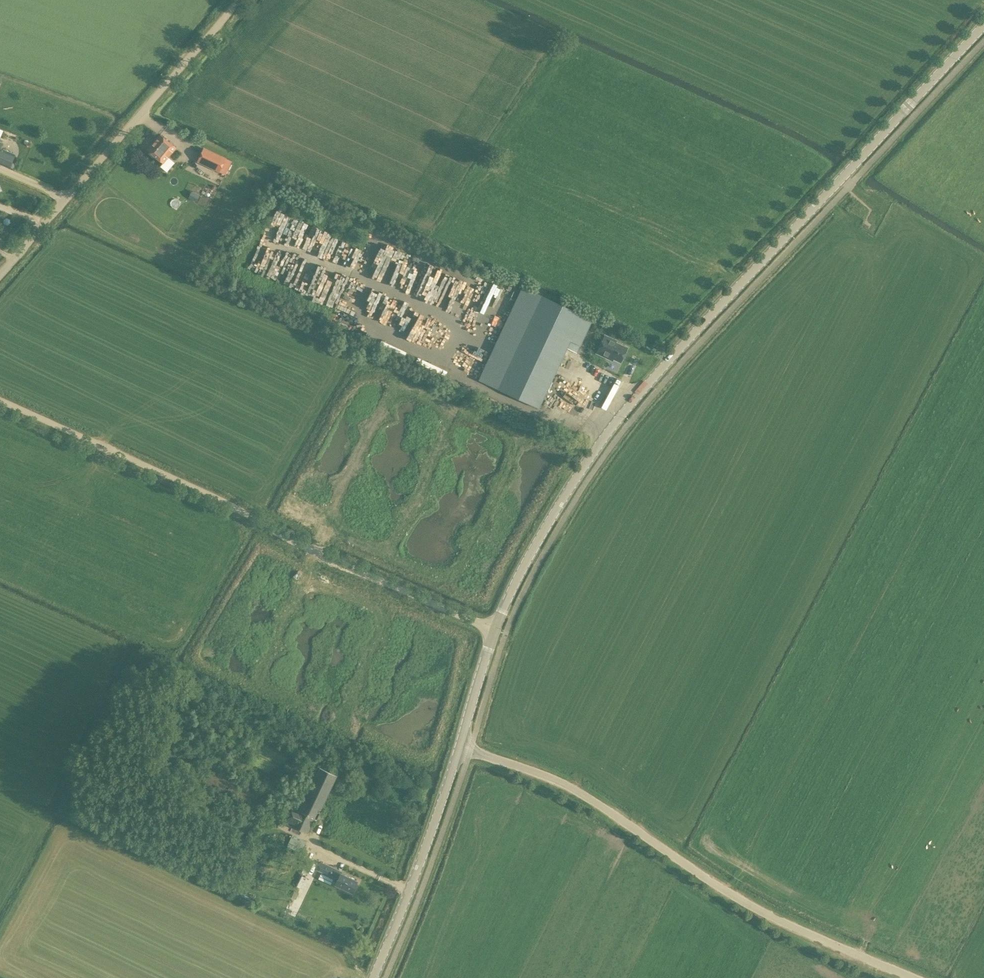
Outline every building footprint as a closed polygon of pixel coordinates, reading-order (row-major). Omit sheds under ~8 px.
[(160,134),(147,150),(163,163),(176,147),(160,134)] [(219,172),(226,158),(203,147),(197,162),(219,172)] [(8,167),(14,154),(0,149),(0,164),(8,167)] [(292,247),(305,251),(313,223),(290,217),(286,234),(295,236),(292,247)] [(478,380),(496,388),(539,408),(570,341),(580,346),(592,319),(522,286),(478,380)] [(395,325),(396,294),(372,293),(371,327),(389,328),(389,325),(395,325)] [(616,340),(604,335),(596,353),(607,358),(609,356),(620,361),(627,348),(615,343),(616,340)] [(316,821),(321,812),(319,811),(335,775),(318,767),(297,809),(289,806),(282,820),(292,825),(291,827),(308,834),(315,820),(316,821)] [(356,881),(341,874),(341,873),(320,863),(317,869),(337,878),(335,883),(351,891),(356,881)]
